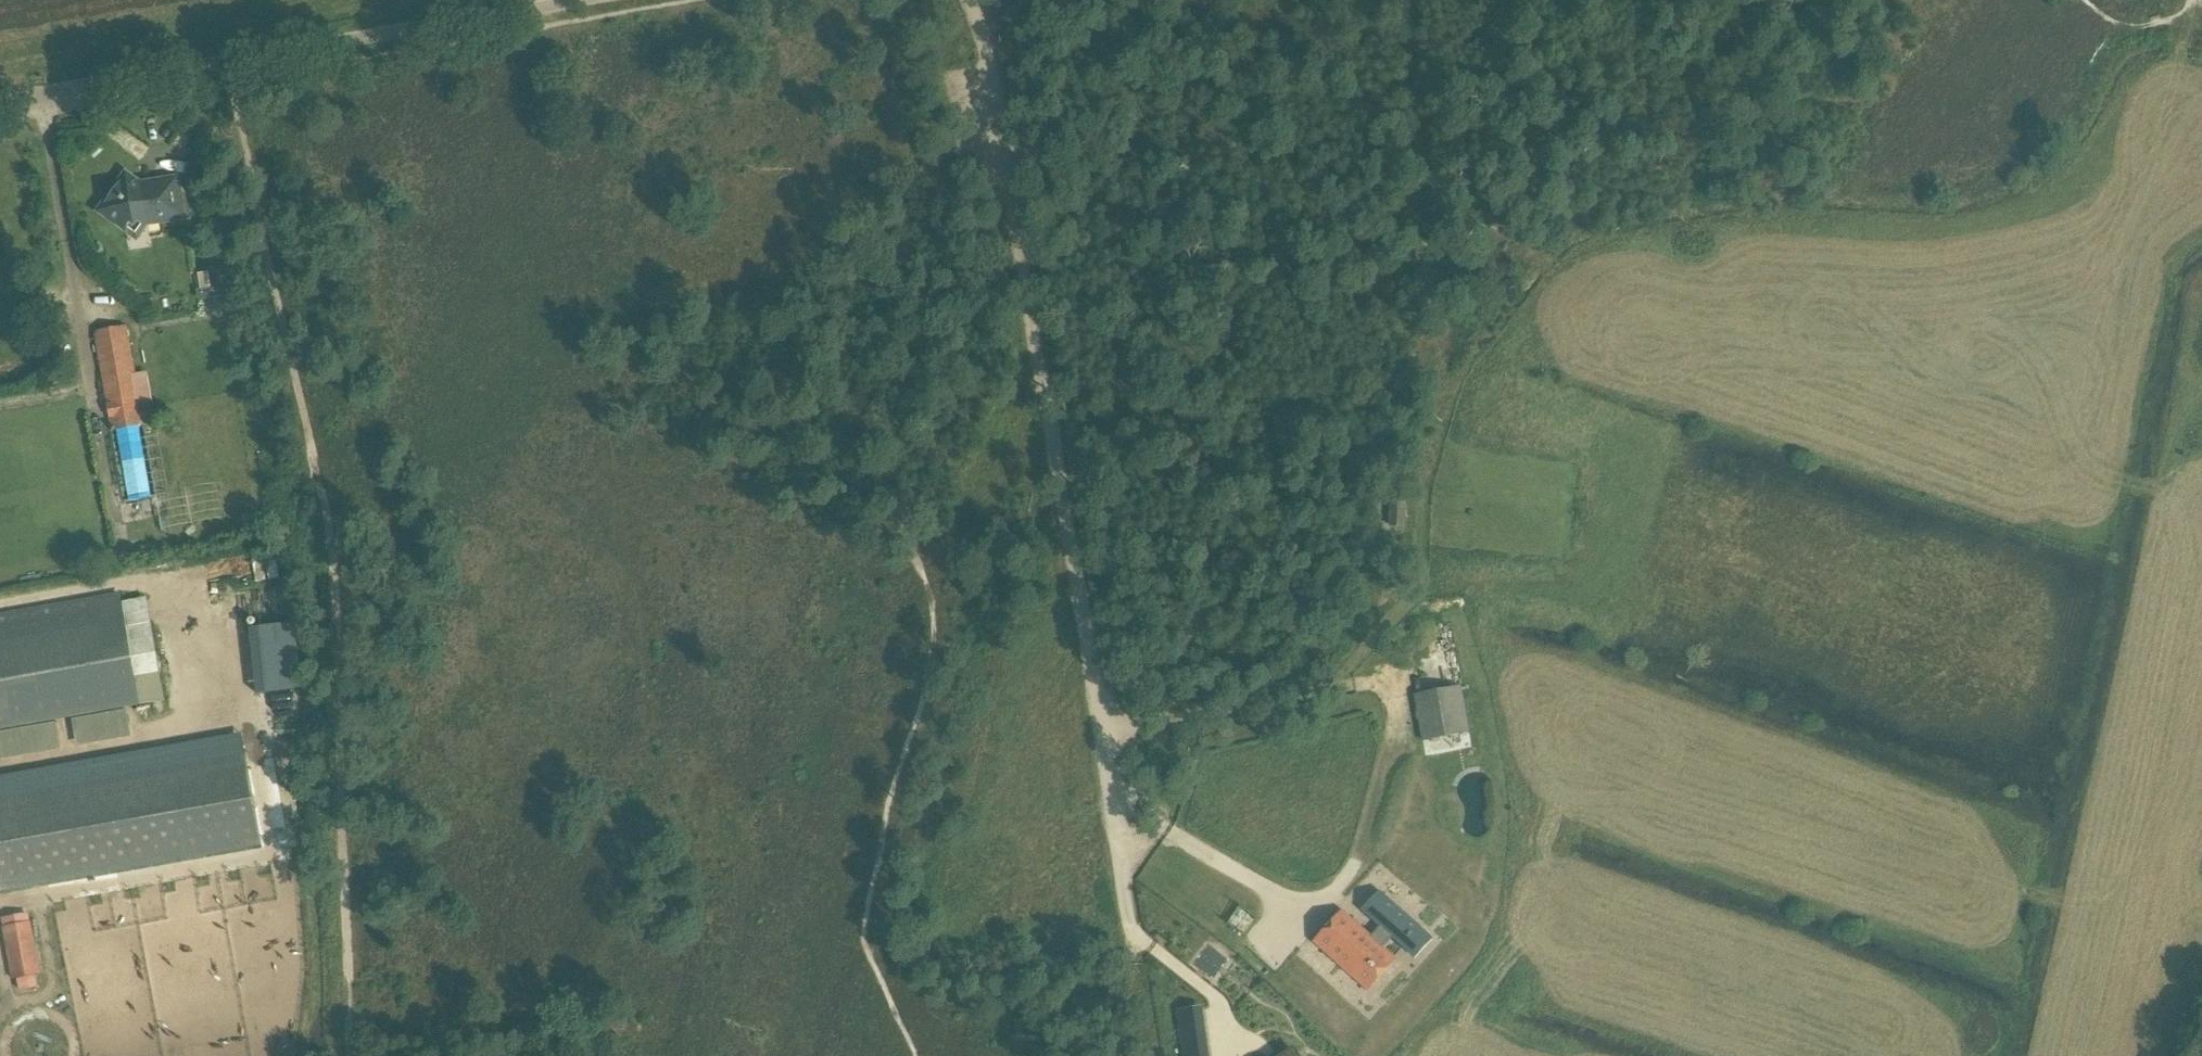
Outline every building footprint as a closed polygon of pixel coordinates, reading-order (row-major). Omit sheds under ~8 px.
[(103,207),(101,211),(120,224),(122,221),(130,226),(145,224),(148,226),(160,224),(162,221),(183,218),(177,178),(150,182),(151,185),(141,187),(126,175),(114,192),(110,193),(102,203),(103,207)] [(110,417),(142,412),(128,327),(95,332),(110,417)] [(142,412),(110,417),(125,503),(157,497),(142,412)] [(1390,526),(1405,526),(1405,504),(1391,504),(1390,526)] [(140,709),(120,594),(0,616),(0,734),(140,709)] [(253,697),(305,691),(297,622),(245,628),(253,697)] [(1462,686),(1414,695),(1422,743),(1470,733),(1462,686)] [(128,714),(73,724),(76,741),(131,732),(128,714)] [(0,737),(0,755),(61,744),(57,727),(0,737)] [(0,777),(0,887),(1,892),(262,846),(255,806),(253,795),(246,756),(242,734),(0,777)] [(1371,938),(1344,913),(1315,944),(1365,989),(1367,991),(1395,959),(1383,948),(1392,938),(1404,949),(1422,929),(1380,891),(1362,912),(1380,928),(1371,938)] [(30,913),(2,919),(3,927),(2,928),(13,981),(27,978),(41,975),(31,922),(30,913)] [(1183,1051),(1184,1055),(1207,1055),(1206,1048),(1183,1051)]
